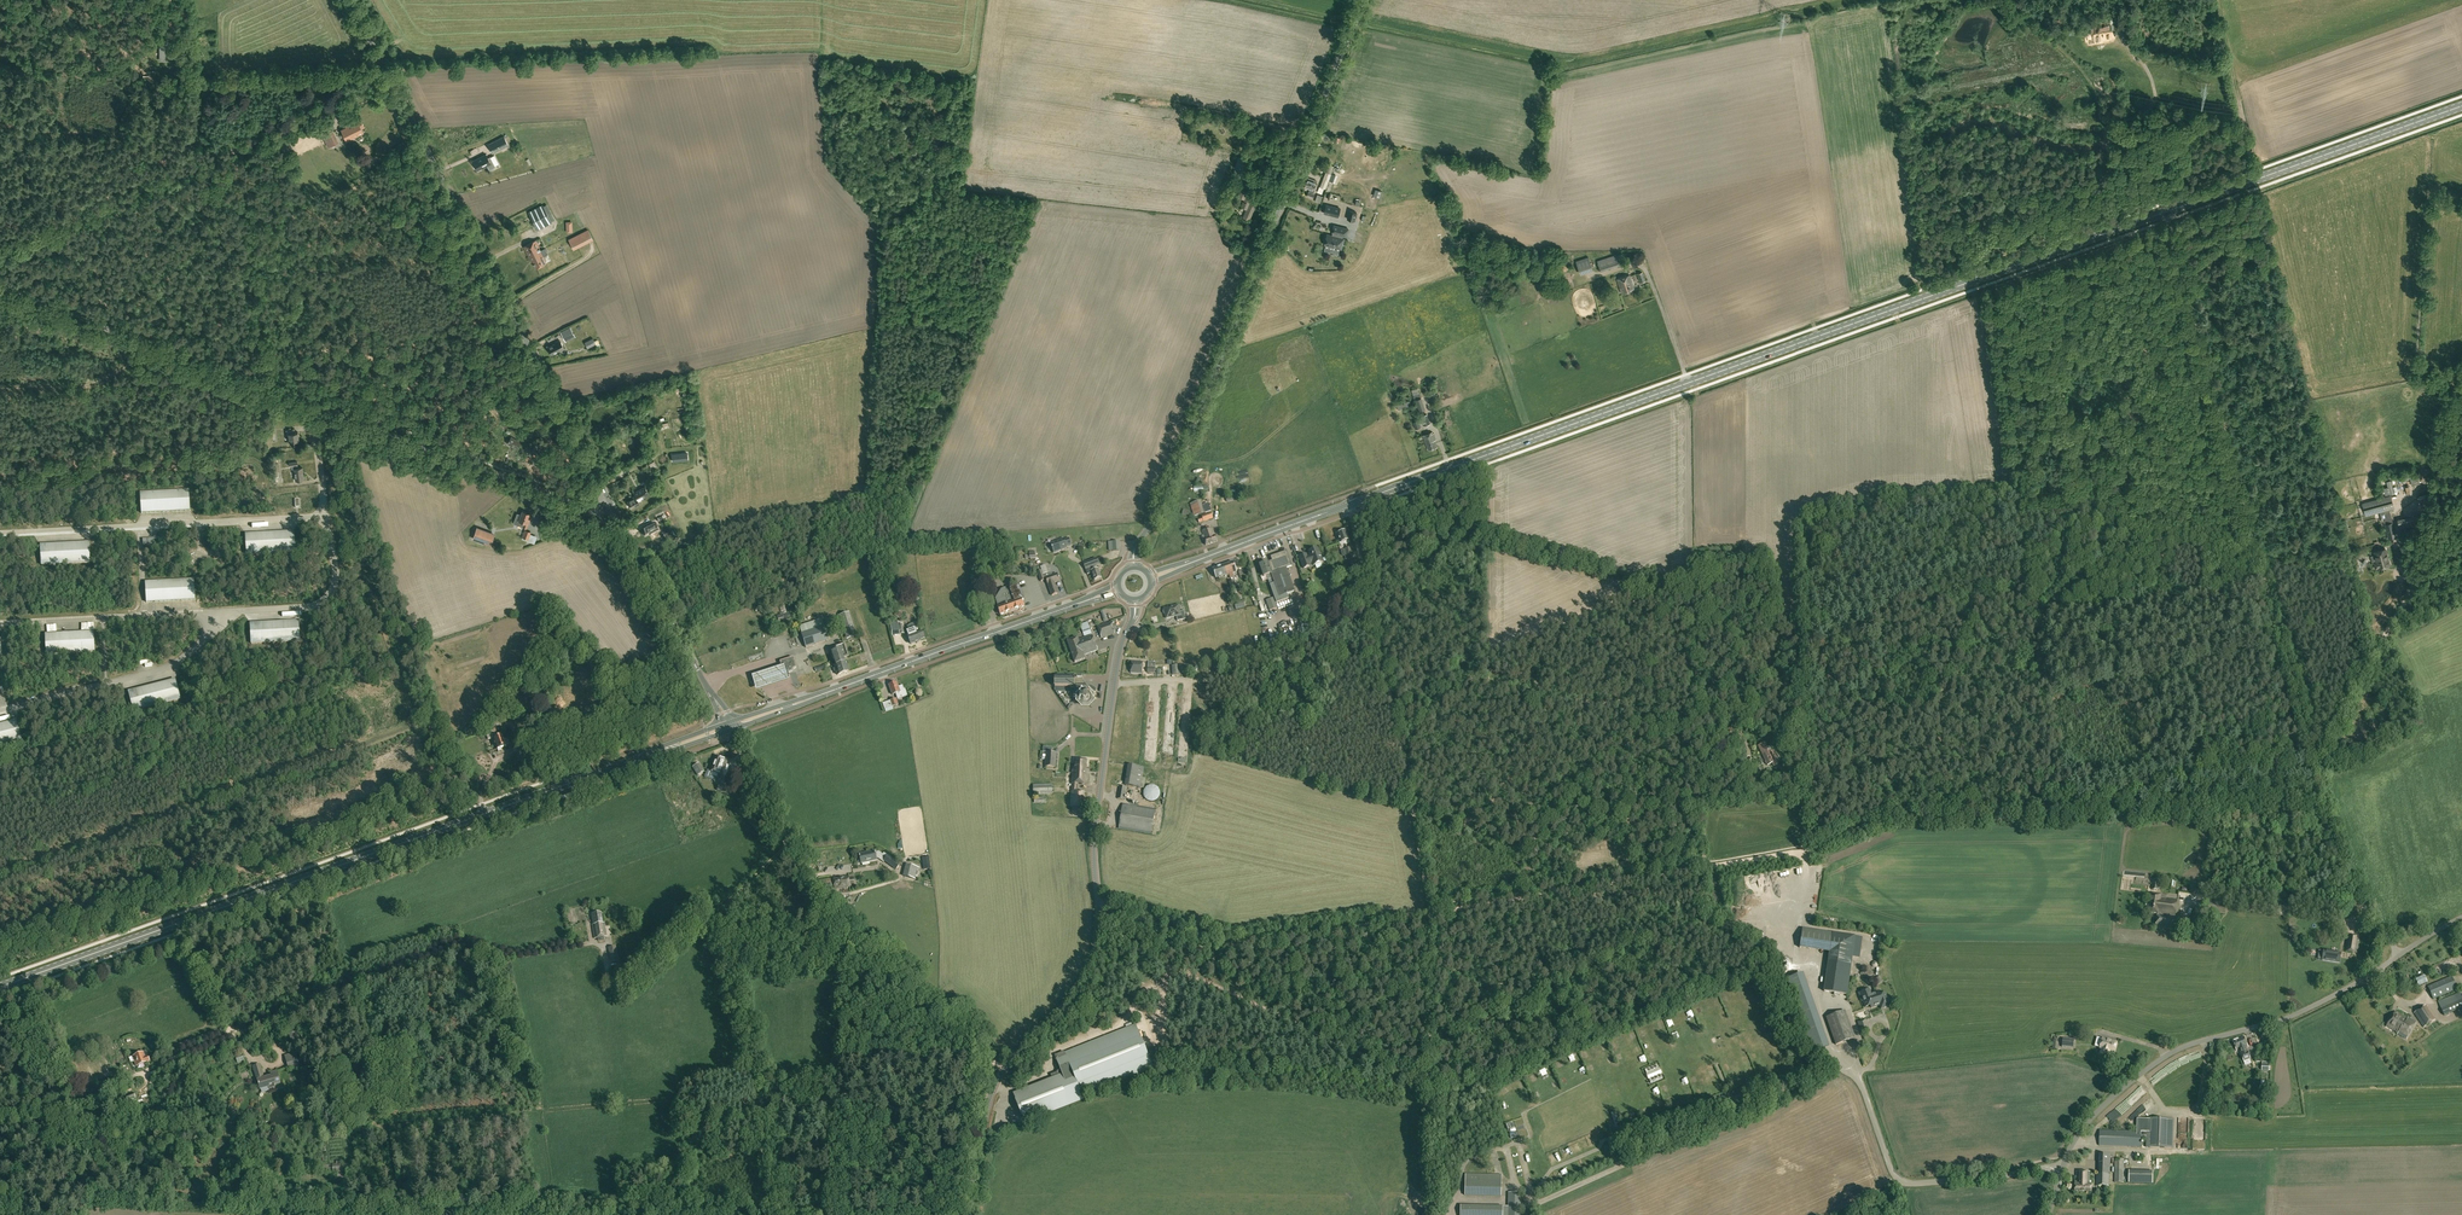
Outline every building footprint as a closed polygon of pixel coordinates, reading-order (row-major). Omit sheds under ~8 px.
[(2110,29),(2107,21),(2097,23),(2099,32),(2110,29)] [(165,62),(174,61),(173,37),(164,38),(165,62)] [(363,132),(361,128),(364,127),(360,119),(345,126),(346,128),(341,130),(346,140),(363,132)] [(328,147),(337,143),(331,131),(322,136),(328,147)] [(492,153),(508,145),(509,145),(504,136),(488,144),(492,153)] [(486,154),(473,160),(473,161),(477,169),(481,167),(482,168),(487,165),(489,169),(495,166),(490,156),(488,157),(486,154)] [(1238,156),(1238,157),(1233,175),(1247,178),(1251,160),(1250,160),(1251,159),(1238,156)] [(1334,167),(1329,165),(1326,173),(1331,175),(1332,173),(1334,167)] [(1330,176),(1325,174),(1320,186),(1325,189),(1330,176)] [(1314,190),(1313,190),(1316,181),(1308,178),(1304,187),(1310,189),(1309,192),(1309,191),(1307,196),(1313,198),(1314,194),(1313,193),(1314,190)] [(1238,197),(1244,200),(1241,207),(1247,210),(1243,217),(1249,220),(1255,206),(1250,204),(1253,197),(1250,196),(1251,193),(1242,188),(1238,197)] [(1376,189),(1373,196),(1380,198),(1382,191),(1376,189)] [(1323,197),(1317,194),(1315,201),(1320,203),(1323,197)] [(1340,208),(1326,204),(1324,213),(1338,216),(1340,208)] [(552,222),(543,205),(528,212),(537,230),(552,222)] [(1350,211),(1348,219),(1355,221),(1357,213),(1350,211)] [(1327,234),(1324,245),(1341,249),(1344,239),(1342,238),(1343,235),(1346,236),(1348,229),(1334,225),(1332,233),(1333,233),(1332,236),(1327,234)] [(542,231),(545,237),(554,232),(551,226),(542,231)] [(585,234),(571,240),(575,249),(595,240),(590,231),(585,233),(585,234)] [(536,241),(524,246),(532,261),(533,260),(537,268),(546,263),(542,256),(543,255),(536,241)] [(1601,272),(1621,265),(1618,256),(1614,257),(1613,255),(1597,261),(1601,272)] [(1576,261),(1580,275),(1593,270),(1588,257),(1576,261)] [(1642,272),(1637,274),(1640,283),(1645,281),(1642,272)] [(1622,293),(1634,289),(1629,275),(1616,280),(1622,293)] [(593,338),(584,342),(587,348),(596,344),(593,338)] [(559,351),(562,349),(564,348),(560,340),(555,342),(555,343),(547,348),(551,355),(559,350),(559,351)] [(659,387),(652,388),(653,395),(661,393),(659,387)] [(1421,397),(1417,388),(1411,390),(1414,400),(1419,412),(1425,409),(1421,397)] [(1435,392),(1430,394),(1432,401),(1438,399),(1435,392)] [(1412,405),(1410,400),(1397,405),(1398,410),(1412,405)] [(1427,414),(1420,416),(1424,426),(1430,423),(1427,414)] [(1418,420),(1412,422),(1415,429),(1421,427),(1418,420)] [(289,442),(299,440),(298,432),(295,433),(294,429),(286,430),(286,436),(289,435),(289,442)] [(1428,450),(1437,447),(1432,432),(1423,435),(1428,450)] [(521,441),(511,436),(510,439),(509,439),(506,443),(517,449),(521,441)] [(687,452),(672,454),(673,461),(688,459),(687,452)] [(297,461),(289,462),(290,466),(292,466),(292,469),(294,469),(295,480),(304,479),(302,467),(298,468),(297,461)] [(657,468),(654,461),(648,463),(652,471),(657,468)] [(640,503),(638,500),(641,499),(640,498),(649,494),(645,487),(636,491),(637,492),(634,493),(635,495),(633,497),(633,498),(627,501),(631,508),(640,503)] [(1251,489),(1239,491),(1240,498),(1252,495),(1251,489)] [(140,492),(141,514),(190,511),(189,490),(140,492)] [(2394,508),(2391,495),(2362,503),(2366,515),(2394,508)] [(1205,512),(1201,501),(1190,504),(1194,516),(1205,512)] [(1203,505),(1205,513),(1211,512),(1209,503),(1203,505)] [(529,513),(522,510),(521,515),(517,513),(513,523),(526,528),(530,518),(528,517),(529,513)] [(2381,512),(2380,513),(2382,522),(2384,521),(2385,524),(2393,522),(2392,520),(2390,510),(2385,511),(2381,512)] [(1201,516),(1202,517),(1198,519),(1199,523),(1203,521),(1204,522),(1213,518),(1211,512),(1201,516)] [(2423,522),(2421,514),(2398,520),(2400,528),(2423,522)] [(642,529),(645,536),(650,533),(651,535),(658,531),(654,522),(642,529)] [(2393,522),(2385,524),(2389,539),(2396,536),(2393,522)] [(491,543),(495,531),(477,525),(473,536),(491,543)] [(1217,541),(1212,527),(1201,531),(1203,536),(1200,537),(1202,541),(1203,540),(1205,545),(1217,541)] [(531,532),(525,529),(522,537),(528,539),(531,532)] [(662,533),(666,540),(672,537),(668,530),(662,533)] [(294,531),(245,533),(246,555),(295,552),(294,531)] [(1346,531),(1338,534),(1340,539),(1339,540),(1340,543),(1340,544),(1341,545),(1342,545),(1343,545),(1345,544),(1346,544),(1350,543),(1349,540),(1346,531)] [(533,536),(531,543),(537,545),(539,538),(533,536)] [(678,538),(672,541),(675,546),(681,544),(678,538)] [(1064,538),(1050,543),(1054,553),(1055,553),(1062,550),(1068,548),(1067,547),(1072,545),(1069,538),(1065,539),(1064,538)] [(89,542),(40,544),(41,565),(90,563),(89,542)] [(1345,549),(1342,550),(1342,551),(1341,552),(1342,555),(1343,555),(1343,556),(1345,556),(1346,560),(1353,558),(1352,554),(1351,547),(1345,549)] [(1306,554),(1299,557),(1303,568),(1310,566),(1310,564),(1313,563),(1313,565),(1322,562),(1321,559),(1323,558),(1321,553),(1319,553),(1318,549),(1315,549),(1314,549),(1312,550),(1311,551),(1309,552),(1311,557),(1308,558),(1306,554)] [(2374,552),(2377,562),(2374,562),(2376,568),(2390,564),(2385,549),(2374,552)] [(1268,562),(1281,602),(1289,599),(1287,594),(1294,591),(1286,568),(1292,566),(1286,551),(1270,556),(1272,560),(1268,561),(1268,562)] [(1330,567),(1340,565),(1338,555),(1328,557),(1330,567)] [(1094,580),(1101,578),(1098,569),(1097,569),(1095,564),(1099,563),(1097,559),(1083,564),(1087,575),(1092,573),(1094,580)] [(1233,562),(1222,566),(1224,571),(1228,569),(1231,578),(1234,577),(1232,573),(1237,572),(1233,562)] [(1264,576),(1267,575),(1276,603),(1281,602),(1268,562),(1260,565),(1264,576)] [(1042,566),(1045,573),(1050,571),(1047,564),(1042,566)] [(1230,578),(1231,578),(1228,569),(1224,571),(1222,566),(1213,569),(1216,578),(1225,575),(1225,576),(1229,575),(1230,578)] [(1057,573),(1046,578),(1052,595),(1058,593),(1054,582),(1059,580),(1057,573)] [(146,603),(195,600),(194,579),(145,581),(146,603)] [(1234,580),(1229,582),(1232,592),(1239,590),(1238,586),(1236,586),(1234,580)] [(1005,605),(998,607),(1001,615),(1024,607),(1022,601),(1024,600),(1023,598),(1022,598),(1019,590),(1018,591),(1016,586),(1006,590),(1008,595),(1006,596),(1008,601),(1005,602),(1005,605)] [(1222,595),(1213,598),(1218,612),(1227,609),(1222,595)] [(1266,600),(1270,610),(1277,607),(1274,597),(1266,600)] [(1236,610),(1245,608),(1244,601),(1234,603),(1236,610)] [(1164,609),(1163,611),(1163,612),(1164,613),(1165,614),(1166,618),(1176,616),(1177,621),(1186,618),(1184,610),(1180,611),(1178,605),(1164,609)] [(782,614),(776,615),(779,622),(782,621),(782,623),(788,621),(788,619),(791,618),(788,606),(780,608),(782,614)] [(1333,617),(1335,626),(1337,626),(1343,625),(1339,608),(1322,612),(1323,618),(1333,617)] [(857,635),(849,612),(839,615),(846,638),(857,635)] [(806,647),(829,640),(824,626),(821,619),(799,626),(801,633),(806,647)] [(299,620),(250,623),(251,644),(300,641),(299,620)] [(1115,633),(1111,621),(1097,626),(1102,638),(1115,633)] [(1286,631),(1289,629),(1283,623),(1281,625),(1286,631)] [(911,644),(920,641),(920,640),(925,638),(922,631),(917,633),(916,629),(906,632),(911,644)] [(42,645),(45,645),(46,655),(95,652),(94,631),(45,634),(45,638),(42,638),(42,645)] [(787,632),(776,636),(778,642),(789,637),(787,632)] [(1092,635),(1078,640),(1077,637),(1067,641),(1075,662),(1085,658),(1084,655),(1098,650),(1092,635)] [(1771,638),(1762,649),(1766,651),(1775,641),(1771,638)] [(837,675),(849,671),(845,662),(844,662),(842,657),(848,655),(844,643),(830,648),(836,665),(834,666),(837,675)] [(784,666),(785,667),(786,671),(789,672),(792,671),(793,668),(796,667),(793,657),(780,661),(781,667),(784,666)] [(1131,673),(1143,673),(1143,661),(1131,661),(1131,673)] [(534,677),(541,683),(545,679),(548,681),(550,678),(540,669),(541,669),(536,664),(533,667),(528,662),(523,667),(530,674),(532,673),(535,676),(534,677)] [(756,689),(789,679),(784,665),(752,676),(756,689)] [(1174,665),(1175,668),(1173,668),(1173,675),(1183,674),(1182,668),(1181,668),(1181,665),(1174,665)] [(534,682),(531,686),(527,683),(527,682),(523,678),(515,687),(519,691),(518,692),(522,695),(515,703),(522,708),(536,691),(540,687),(534,682)] [(176,679),(128,691),(133,712),(181,699),(176,679)] [(1075,687),(1075,679),(1055,679),(1055,687),(1075,687)] [(897,682),(889,685),(892,695),(895,693),(897,699),(907,695),(905,689),(904,690),(902,686),(899,687),(897,682)] [(1091,687),(1075,687),(1075,697),(1080,697),(1080,698),(1080,699),(1080,700),(1080,701),(1081,701),(1081,702),(1082,702),(1082,703),(1083,703),(1084,704),(1085,704),(1086,704),(1087,703),(1088,703),(1089,702),(1090,701),(1090,700),(1091,700),(1091,699),(1091,698),(1091,697),(1093,697),(1097,691),(1091,687)] [(896,698),(890,700),(892,707),(899,705),(896,698)] [(508,709),(516,715),(519,712),(517,710),(516,711),(510,706),(508,709)] [(0,724),(0,746),(22,740),(17,720),(0,724)] [(1726,739),(1726,740),(1737,733),(1732,726),(1718,735),(1722,741),(1726,739)] [(497,737),(497,736),(496,733),(494,727),(484,731),(486,736),(490,735),(497,750),(497,749),(498,752),(502,750),(501,748),(506,746),(506,744),(509,743),(507,738),(504,740),(502,735),(497,737)] [(1227,729),(1226,740),(1225,744),(1233,746),(1234,745),(1238,745),(1239,736),(1235,735),(1235,730),(1227,729)] [(1769,747),(1768,747),(1765,742),(1757,746),(1765,761),(1764,761),(1766,764),(1767,765),(1771,763),(1773,767),(1778,764),(1776,761),(1777,760),(1772,751),(1771,752),(1769,747)] [(1046,767),(1056,767),(1056,753),(1052,753),(1052,747),(1043,747),(1043,752),(1047,752),(1046,767)] [(504,751),(496,754),(497,760),(506,757),(504,751)] [(717,774),(723,759),(716,756),(715,760),(714,761),(713,763),(713,765),(711,771),(710,774),(716,777),(717,774)] [(728,760),(723,759),(717,774),(722,775),(725,776),(729,766),(726,764),(728,760)] [(1086,769),(1087,760),(1075,759),(1075,768),(1072,768),(1071,807),(1072,807),(1072,812),(1083,812),(1084,808),(1086,808),(1087,792),(1077,792),(1077,784),(1088,784),(1088,769),(1086,769)] [(704,771),(699,763),(693,767),(698,775),(704,771)] [(1146,778),(1142,777),(1144,767),(1129,765),(1126,785),(1140,788),(1144,788),(1146,778)] [(710,774),(711,771),(707,770),(704,777),(715,781),(716,777),(710,774)] [(729,786),(720,783),(717,790),(726,794),(729,786)] [(1033,784),(1033,794),(1053,794),(1052,784),(1033,784)] [(1158,799),(1159,798),(1159,797),(1160,797),(1160,796),(1160,795),(1160,794),(1160,793),(1160,792),(1160,791),(1160,790),(1159,790),(1159,789),(1159,788),(1158,788),(1158,787),(1157,787),(1157,786),(1156,786),(1155,786),(1155,785),(1153,785),(1152,785),(1151,785),(1150,785),(1149,785),(1148,786),(1147,787),(1146,787),(1146,788),(1145,788),(1145,789),(1144,790),(1144,791),(1144,792),(1144,793),(1144,794),(1144,795),(1144,796),(1144,797),(1145,798),(1145,799),(1146,799),(1146,800),(1147,800),(1148,801),(1149,801),(1150,802),(1151,802),(1152,802),(1153,802),(1154,802),(1155,801),(1156,801),(1157,800),(1158,799)] [(1151,834),(1155,809),(1123,804),(1119,829),(1151,834)] [(883,862),(884,861),(896,870),(900,864),(888,855),(887,855),(884,853),(883,854),(879,852),(875,852),(875,851),(859,854),(861,863),(877,861),(877,858),(878,858),(883,862)] [(907,865),(904,876),(913,878),(916,867),(907,865)] [(855,886),(856,882),(856,880),(854,877),(849,878),(849,876),(833,878),(834,886),(842,886),(842,888),(844,888),(850,887),(850,886),(855,886)] [(2149,913),(2158,914),(2160,914),(2175,916),(2178,900),(2166,899),(2166,897),(2161,896),(2152,894),(2149,913)] [(841,907),(847,905),(844,898),(838,900),(841,907)] [(2208,911),(2218,913),(2225,913),(2226,908),(2217,908),(2217,905),(2209,904),(2208,911)] [(2200,934),(2206,912),(2193,909),(2187,931),(2200,934)] [(605,922),(603,923),(601,912),(592,914),(593,924),(592,924),(594,938),(607,936),(605,922)] [(2160,915),(2160,914),(2158,914),(2155,927),(2173,930),(2175,917),(2160,915)] [(1855,936),(1802,928),(1799,947),(1829,952),(1828,961),(1823,991),(1846,994),(1855,936)] [(2357,953),(2359,937),(2347,935),(2345,951),(2357,953)] [(608,948),(611,963),(618,962),(616,946),(608,948)] [(2340,963),(2341,953),(2324,951),(2322,960),(2340,963)] [(1798,975),(1787,979),(1813,1053),(1825,1048),(1798,975)] [(2433,999),(2457,989),(2452,976),(2428,986),(2433,999)] [(1890,1006),(1888,1002),(1885,993),(1879,995),(1878,992),(1871,995),(1869,990),(1864,992),(1865,997),(1862,998),(1865,1007),(1870,1005),(1871,1008),(1875,1006),(1879,1005),(1881,1009),(1890,1006)] [(2461,1008),(2461,997),(2460,992),(2438,1002),(2444,1016),(2461,1008)] [(2426,1005),(2414,1013),(2424,1027),(2435,1020),(2426,1005)] [(1826,1017),(1836,1045),(1854,1038),(1845,1011),(1826,1017)] [(2395,1012),(2386,1026),(2387,1026),(2396,1032),(2396,1031),(2398,1032),(2397,1034),(2406,1039),(2416,1023),(2408,1018),(2408,1019),(2395,1012)] [(1152,1065),(1141,1038),(1135,1024),(1064,1052),(1055,1055),(1056,1059),(1059,1068),(1057,1072),(1051,1075),(1052,1078),(1015,1092),(1026,1121),(1083,1099),(1082,1096),(1152,1065)] [(1636,1033),(1631,1035),(1634,1042),(1639,1040),(1636,1033)] [(2257,1035),(2249,1035),(2250,1047),(2258,1046),(2257,1035)] [(2246,1047),(2248,1046),(2244,1036),(2232,1040),(2236,1051),(2239,1050),(2244,1062),(2250,1059),(2246,1047)] [(2062,1047),(2073,1048),(2074,1039),(2063,1038),(2062,1047)] [(2102,1039),(2100,1048),(2102,1049),(2100,1053),(2109,1056),(2110,1051),(2114,1052),(2117,1043),(2102,1039)] [(133,1057),(136,1065),(150,1060),(147,1052),(133,1057)] [(284,1055),(288,1066),(288,1068),(300,1065),(296,1052),(284,1055)] [(235,1055),(237,1063),(245,1060),(242,1053),(235,1055)] [(1573,1064),(1579,1061),(1576,1055),(1570,1058),(1573,1064)] [(277,1084),(280,1083),(277,1071),(270,1073),(271,1075),(264,1078),(260,1064),(253,1066),(260,1089),(267,1087),(268,1088),(269,1088),(270,1088),(271,1088),(273,1088),(274,1087),(275,1087),(276,1086),(277,1085),(277,1084)] [(1657,1064),(1645,1070),(1647,1074),(1646,1074),(1648,1079),(1649,1079),(1651,1084),(1663,1078),(1661,1074),(1662,1074),(1660,1069),(1659,1069),(1657,1064)] [(2147,1118),(2147,1119),(2137,1119),(2137,1132),(2100,1130),(2099,1146),(2140,1147),(2140,1139),(2146,1139),(2146,1147),(2172,1148),(2173,1119),(2147,1118)] [(1506,1123),(1509,1134),(1511,1138),(1516,1136),(1511,1122),(1506,1123)] [(2109,1163),(2110,1163),(2110,1154),(2099,1154),(2099,1174),(2097,1174),(2096,1186),(2109,1186),(2109,1163)] [(2115,1159),(2115,1182),(2124,1183),(2124,1159),(2115,1159)] [(347,1164),(347,1163),(342,1163),(342,1160),(336,1161),(336,1164),(333,1164),(333,1172),(337,1172),(337,1174),(340,1174),(340,1171),(348,1171),(348,1170),(350,1170),(350,1164),(347,1164)] [(2130,1182),(2154,1181),(2153,1168),(2129,1168),(2130,1182)] [(2090,1185),(2090,1181),(2090,1172),(2076,1171),(2076,1181),(2075,1181),(2075,1184),(2075,1191),(2091,1191),(2091,1185),(2090,1185)] [(1501,1196),(1501,1192),(1502,1178),(1492,1178),(1492,1174),(1482,1174),(1482,1178),(1479,1178),(1479,1174),(1465,1174),(1465,1195),(1501,1196)] [(1508,1214),(1521,1214),(1521,1192),(1508,1192),(1508,1214)] [(1460,1205),(1460,1214),(1502,1214),(1503,1206),(1460,1205)]
